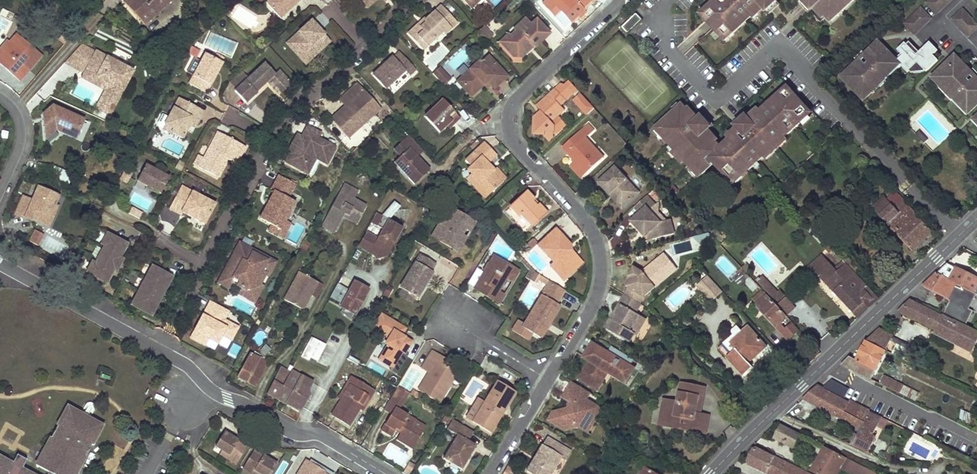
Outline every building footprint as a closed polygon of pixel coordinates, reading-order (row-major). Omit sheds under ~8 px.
[(145,25),(171,1),(170,0),(124,0),(123,1),(145,25)] [(264,1),(281,19),(289,11),(288,9),(290,7),(292,8),(301,0),(265,0),(264,1)] [(472,9),(481,0),(463,0),(472,9)] [(486,0),(481,0),(472,9),(477,15),(489,3),(486,0)] [(584,10),(582,8),(591,0),(563,0),(558,4),(554,0),(547,0),(542,4),(554,16),(560,11),(570,23),(584,10)] [(711,5),(712,6),(701,16),(714,30),(716,27),(727,39),(756,12),(755,11),(761,6),(762,7),(768,2),(766,0),(716,0),(711,5)] [(780,4),(776,0),(766,0),(768,2),(762,7),(769,14),(780,4)] [(807,14),(816,5),(812,0),(800,0),(797,3),(807,14)] [(816,5),(822,10),(820,11),(830,22),(854,0),(812,0),(816,5)] [(928,3),(937,14),(953,0),(931,0),(928,3)] [(458,23),(442,5),(426,19),(426,23),(423,25),(421,23),(409,33),(415,40),(419,37),(427,46),(443,32),(445,35),(458,23)] [(922,8),(908,20),(918,31),(932,19),(922,8)] [(953,20),(968,38),(976,30),(976,26),(964,11),(953,20)] [(627,34),(642,20),(636,14),(621,28),(627,34)] [(522,57),(529,51),(527,49),(532,44),(535,47),(550,33),(536,19),(530,25),(525,19),(514,29),(515,31),(509,36),(503,42),(510,50),(508,52),(513,57),(522,57)] [(331,41),(311,20),(291,38),(296,43),(291,48),(304,62),(319,48),(321,50),(331,41)] [(17,34),(10,42),(12,44),(5,52),(3,50),(0,54),(0,64),(9,71),(11,69),(14,72),(12,75),(20,81),(42,55),(17,34)] [(499,42),(508,52),(510,50),(503,42),(509,36),(508,34),(499,42)] [(419,37),(415,40),(424,49),(427,46),(419,37)] [(291,38),(287,43),(291,48),(296,43),(291,38)] [(856,58),(840,73),(861,97),(869,89),(865,84),(879,72),(886,65),(889,68),(897,61),(900,64),(906,71),(916,62),(924,71),(937,60),(932,55),(937,50),(929,42),(916,54),(904,41),(897,48),(902,54),(896,59),(878,39),(864,51),(873,61),(868,65),(867,64),(864,67),(856,58)] [(7,40),(0,49),(0,54),(3,50),(5,52),(12,44),(10,42),(7,40)] [(95,52),(81,44),(64,62),(84,73),(85,71),(113,86),(105,101),(101,98),(95,108),(110,116),(134,71),(95,51),(95,52)] [(319,48),(304,62),(306,63),(321,50),(319,48)] [(864,51),(856,58),(864,67),(867,64),(868,65),(873,61),(864,51)] [(393,56),(372,75),(385,89),(405,71),(410,75),(416,69),(400,52),(394,58),(393,56)] [(205,53),(189,83),(206,92),(222,63),(221,62),(223,58),(217,54),(214,58),(205,53)] [(479,61),(457,82),(471,97),(484,85),(487,81),(491,85),(494,89),(507,76),(488,56),(481,63),(479,61)] [(930,77),(937,86),(942,81),(955,95),(961,102),(958,105),(966,113),(976,103),(976,82),(976,80),(966,89),(962,84),(960,80),(969,72),(954,56),(930,77)] [(886,65),(879,72),(884,78),(900,64),(897,61),(889,68),(886,65)] [(275,74),(265,63),(235,90),(241,97),(251,87),(256,93),(256,92),(267,82),(272,88),(274,86),(281,93),(292,83),(279,70),(275,74)] [(438,68),(433,73),(439,80),(442,83),(444,85),(449,80),(438,68)] [(84,73),(82,78),(105,90),(101,98),(105,101),(113,86),(85,71),(84,73)] [(242,72),(230,83),(235,89),(247,78),(242,72)] [(879,72),(865,84),(869,89),(870,90),(884,78),(879,72)] [(969,72),(960,80),(962,84),(966,89),(976,80),(969,72)] [(406,73),(390,87),(394,92),(410,78),(406,73)] [(570,81),(564,86),(572,95),(577,90),(570,81)] [(937,86),(936,87),(949,101),(955,95),(942,81),(937,86)] [(381,109),(357,83),(344,95),(350,102),(346,106),(336,114),(354,134),(381,109)] [(561,84),(555,89),(566,100),(572,95),(564,86),(561,84)] [(281,93),(274,86),(272,88),(279,95),(281,93)] [(251,87),(241,97),(246,103),(257,93),(256,92),(256,93),(251,87)] [(555,89),(549,95),(551,96),(544,103),(542,101),(537,107),(542,113),(539,115),(538,114),(534,118),(534,134),(544,135),(549,140),(554,136),(554,125),(551,122),(564,110),(560,105),(566,100),(555,89)] [(674,150),(676,149),(686,161),(685,162),(699,178),(714,164),(731,182),(745,169),(747,172),(769,152),(768,151),(779,141),(780,142),(801,123),(800,122),(811,112),(798,98),(796,101),(785,89),(756,115),(757,116),(751,122),(750,120),(744,126),(748,129),(742,134),(740,132),(734,137),(733,136),(720,148),(712,138),(710,139),(706,133),(699,139),(694,133),(700,128),(695,122),(691,117),(692,116),(682,105),(656,128),(666,139),(665,140),(674,150)] [(586,117),(594,111),(582,93),(573,99),(586,117)] [(344,95),(340,99),(346,106),(350,102),(344,95)] [(549,95),(542,101),(544,103),(551,96),(549,95)] [(955,95),(949,101),(963,116),(966,113),(958,105),(961,102),(955,95)] [(204,111),(179,98),(165,124),(173,129),(171,132),(183,138),(189,127),(192,122),(197,124),(204,111)] [(444,101),(438,107),(437,106),(424,117),(439,132),(446,126),(451,121),(453,124),(460,118),(444,101)] [(83,120),(52,106),(42,115),(44,127),(45,139),(59,127),(77,135),(83,120)] [(715,124),(705,113),(695,122),(700,128),(694,133),(699,139),(706,133),(715,124)] [(743,113),(732,123),(740,132),(742,134),(748,129),(744,126),(750,120),(743,113)] [(336,114),(332,119),(335,122),(347,136),(349,138),(354,134),(336,114)] [(968,122),(976,132),(976,126),(971,119),(968,122)] [(335,122),(328,128),(341,142),(347,136),(335,122)] [(173,129),(165,124),(162,129),(170,133),(171,132),(173,129)] [(588,124),(562,148),(575,162),(573,164),(584,175),(603,158),(585,138),(594,130),(588,124)] [(301,136),(299,135),(288,155),(285,161),(302,170),(310,155),(316,158),(327,164),(335,148),(319,138),(321,134),(318,133),(319,132),(307,125),(301,136)] [(245,146),(218,131),(199,167),(215,175),(225,157),(228,159),(236,163),(245,146)] [(919,131),(916,134),(925,143),(928,140),(919,131)] [(296,133),(285,153),(288,155),(299,135),(296,133)] [(417,157),(423,152),(408,135),(402,141),(409,149),(393,163),(414,185),(430,170),(417,157)] [(465,161),(471,167),(467,170),(471,174),(490,194),(503,181),(493,171),(487,164),(496,155),(485,143),(484,143),(465,161)] [(310,155),(302,170),(308,173),(316,158),(310,155)] [(228,159),(225,157),(215,175),(218,178),(228,159)] [(874,166),(869,161),(864,165),(869,170),(874,166)] [(127,164),(118,179),(126,184),(135,168),(127,164)] [(146,164),(137,180),(161,193),(170,176),(146,164)] [(573,164),(570,167),(581,178),(584,175),(573,164)] [(48,175),(69,184),(73,175),(52,166),(48,175)] [(496,168),(493,171),(503,181),(506,179),(496,168)] [(615,168),(599,183),(609,195),(612,192),(625,206),(639,193),(615,168)] [(471,174),(466,179),(485,199),(490,194),(471,174)] [(296,184),(278,175),(270,189),(274,191),(268,202),(270,203),(267,208),(265,207),(259,218),(271,224),(280,229),(285,220),(295,202),(288,198),(296,184)] [(184,182),(172,204),(183,210),(184,207),(207,219),(217,199),(184,182)] [(344,184),(323,222),(324,222),(335,228),(336,229),(342,217),(344,214),(357,221),(358,221),(366,206),(353,199),(357,192),(344,184)] [(58,196),(37,187),(32,199),(22,195),(15,213),(24,218),(25,216),(27,212),(30,213),(29,215),(29,218),(45,225),(50,215),(47,213),(51,204),(54,205),(58,196)] [(527,192),(510,207),(518,216),(520,214),(531,226),(545,213),(538,205),(537,207),(531,201),(533,199),(527,192)] [(612,192),(609,195),(622,209),(625,206),(612,192)] [(914,213),(915,212),(896,192),(888,200),(885,197),(872,208),(912,251),(933,233),(914,213)] [(647,196),(634,207),(639,213),(631,221),(641,232),(644,230),(648,234),(653,239),(674,234),(670,220),(666,221),(660,222),(650,211),(655,206),(647,196)] [(655,206),(650,211),(660,222),(666,221),(658,212),(658,203),(655,206)] [(54,205),(51,204),(47,213),(50,215),(45,225),(48,226),(57,207),(54,205)] [(128,213),(139,218),(142,213),(131,207),(128,213)] [(460,248),(475,222),(453,209),(447,221),(442,218),(434,233),(442,238),(440,241),(451,248),(453,244),(460,248)] [(376,213),(371,222),(377,226),(383,216),(376,213)] [(357,221),(344,214),(342,217),(355,224),(357,221)] [(383,216),(377,226),(383,230),(378,239),(366,232),(360,243),(377,253),(381,255),(387,255),(402,227),(383,216)] [(280,229),(271,224),(268,230),(282,238),(290,223),(285,220),(280,229)] [(335,228),(324,222),(321,226),(333,233),(335,228)] [(567,277),(582,263),(570,250),(569,252),(566,249),(570,244),(555,229),(537,245),(554,263),(567,277)] [(35,230),(28,241),(39,247),(45,235),(35,230)] [(434,233),(431,236),(440,241),(442,238),(434,233)] [(126,244),(107,234),(102,243),(105,245),(108,247),(106,251),(102,249),(97,259),(100,261),(98,265),(95,263),(92,262),(87,272),(106,282),(113,268),(116,270),(122,260),(119,258),(126,244)] [(529,251),(537,243),(533,239),(525,246),(529,251)] [(268,258),(239,243),(218,283),(228,288),(231,282),(234,277),(235,278),(233,283),(238,286),(245,290),(260,285),(266,273),(262,271),(268,258)] [(377,253),(360,243),(358,247),(375,256),(377,253)] [(418,298),(434,273),(431,271),(436,264),(420,254),(400,288),(402,289),(415,297),(418,298)] [(664,254),(660,257),(669,268),(661,275),(662,277),(653,285),(655,288),(677,269),(664,254)] [(512,282),(519,271),(505,263),(505,262),(500,259),(499,260),(494,256),(489,263),(493,266),(487,275),(484,273),(476,268),(467,284),(481,292),(482,289),(486,292),(484,295),(499,303),(504,295),(498,291),(506,278),(512,282)] [(823,256),(808,269),(817,279),(820,276),(859,317),(879,298),(856,274),(844,261),(843,261),(841,263),(843,266),(838,272),(835,269),(823,256)] [(660,257),(642,272),(634,267),(629,276),(632,278),(627,286),(627,287),(629,288),(625,294),(640,304),(644,296),(655,288),(653,285),(662,277),(661,275),(669,268),(660,257)] [(724,257),(715,264),(728,279),(737,271),(724,257)] [(245,290),(238,286),(234,292),(255,303),(276,262),(268,258),(262,271),(266,273),(260,285),(245,290)] [(846,259),(844,261),(856,274),(859,272),(846,259)] [(493,266),(489,263),(484,273),(487,275),(493,266)] [(554,263),(550,266),(563,281),(567,277),(554,263)] [(747,273),(751,269),(746,263),(742,267),(747,273)] [(843,266),(841,263),(835,269),(838,272),(843,266)] [(947,264),(936,274),(976,295),(976,279),(947,264)] [(172,277),(152,266),(147,276),(149,278),(148,281),(145,280),(139,291),(141,293),(139,297),(136,295),(132,304),(152,315),(157,305),(154,303),(156,299),(159,301),(164,291),(161,289),(163,285),(167,287),(172,277)] [(298,272),(284,300),(300,309),(308,294),(311,295),(317,282),(298,272)] [(745,272),(735,281),(740,286),(750,277),(745,272)] [(956,293),(976,303),(976,300),(976,295),(936,274),(923,287),(952,302),(956,293)] [(708,275),(696,286),(711,303),(723,293),(708,275)] [(757,281),(777,303),(785,296),(781,292),(778,294),(762,277),(757,281)] [(549,281),(541,296),(542,296),(525,325),(523,328),(532,334),(540,339),(559,306),(556,304),(564,290),(549,281)] [(317,282),(311,295),(316,298),(322,285),(317,282)] [(337,284),(329,299),(342,305),(341,307),(354,314),(368,290),(354,282),(350,291),(337,284)] [(415,297),(402,289),(399,295),(412,303),(415,297)] [(762,291),(753,300),(758,305),(756,306),(775,326),(786,316),(762,291)] [(311,295),(308,294),(300,309),(303,310),(311,295)] [(625,294),(619,304),(621,305),(615,314),(616,315),(613,320),(610,319),(604,328),(629,342),(634,333),(637,334),(642,326),(637,323),(641,316),(636,313),(641,304),(640,304),(625,294)] [(229,310),(210,300),(191,337),(205,344),(208,338),(218,343),(222,335),(231,340),(238,327),(224,319),(229,310)] [(934,333),(972,352),(976,342),(976,332),(943,315),(942,317),(909,300),(898,311),(936,329),(934,333)] [(621,305),(619,304),(610,319),(613,320),(616,315),(615,314),(621,305)] [(381,315),(373,329),(389,339),(388,346),(379,360),(393,369),(402,354),(403,355),(407,348),(409,341),(401,336),(402,328),(381,315)] [(646,319),(641,316),(637,323),(642,326),(646,319)] [(786,316),(775,326),(777,329),(788,319),(786,316)] [(679,320),(667,324),(670,331),(682,327),(679,320)] [(518,321),(513,331),(528,340),(532,334),(523,328),(525,325),(518,321)] [(749,363),(767,347),(748,326),(745,329),(744,328),(742,331),(742,332),(730,343),(736,350),(732,353),(727,358),(743,376),(753,367),(749,363)] [(885,351),(893,335),(879,328),(866,341),(885,351)] [(724,345),(732,353),(736,350),(730,343),(742,332),(742,331),(741,330),(724,345)] [(871,380),(885,351),(866,341),(856,361),(849,357),(841,365),(870,380),(871,380)] [(236,359),(242,347),(233,343),(227,354),(236,359)] [(308,343),(301,357),(308,361),(310,357),(317,361),(322,350),(315,347),(308,343)] [(611,347),(608,352),(634,368),(637,363),(611,347)] [(591,361),(580,378),(591,385),(592,382),(598,386),(602,379),(598,376),(603,369),(607,371),(618,378),(620,375),(627,379),(633,369),(611,356),(610,359),(604,355),(591,348),(585,358),(591,361)] [(432,350),(421,369),(428,373),(418,390),(439,403),(449,386),(446,384),(454,371),(447,366),(436,360),(440,355),(432,350)] [(247,382),(253,371),(260,375),(267,362),(259,358),(261,355),(255,352),(251,354),(251,355),(250,355),(237,377),(247,382)] [(450,361),(440,355),(436,360),(447,366),(450,361)] [(282,368),(274,381),(282,386),(290,373),(282,368)] [(607,371),(603,369),(598,376),(602,379),(607,371)] [(260,375),(253,371),(247,382),(253,386),(260,375)] [(290,373),(282,386),(274,381),(267,393),(300,411),(306,399),(303,397),(312,383),(291,371),(290,373)] [(457,373),(454,371),(446,384),(449,386),(457,373)] [(337,399),(340,401),(350,385),(351,385),(355,379),(351,376),(337,399)] [(884,376),(880,384),(916,402),(919,394),(884,376)] [(349,426),(359,409),(367,396),(370,398),(374,391),(355,379),(351,385),(350,385),(340,401),(331,416),(349,426)] [(490,433),(515,392),(497,381),(484,403),(478,399),(466,418),(490,433)] [(596,415),(600,408),(587,400),(591,394),(572,382),(562,399),(571,404),(568,409),(568,408),(553,412),(547,421),(565,432),(579,428),(578,425),(588,423),(587,417),(596,415)] [(670,401),(665,426),(706,434),(709,416),(700,414),(695,413),(697,402),(702,403),(705,388),(681,384),(678,403),(670,401)] [(859,418),(864,409),(849,401),(848,404),(825,392),(826,391),(817,385),(803,399),(851,423),(855,416),(859,418)] [(398,387),(389,400),(390,401),(400,407),(408,393),(398,387)] [(370,398),(367,396),(359,409),(362,411),(370,398)] [(670,401),(664,400),(659,425),(665,426),(670,401)] [(390,401),(384,410),(391,414),(395,408),(398,410),(400,407),(390,401)] [(68,407),(36,465),(50,473),(49,473),(76,473),(102,426),(87,417),(83,415),(68,407)] [(412,428),(416,421),(398,410),(395,408),(391,414),(381,431),(390,437),(394,430),(397,431),(398,429),(401,431),(400,433),(397,439),(407,445),(410,440),(416,443),(422,433),(412,428)] [(579,428),(588,434),(603,410),(600,408),(596,415),(587,417),(588,423),(578,425),(579,428)] [(851,423),(862,428),(870,412),(864,409),(859,418),(855,416),(851,423)] [(969,425),(971,415),(961,410),(959,421),(969,425)] [(867,452),(875,437),(873,436),(882,417),(870,412),(862,428),(858,435),(853,445),(867,452)] [(452,419),(447,429),(457,435),(443,458),(461,469),(476,446),(468,441),(474,432),(452,419)] [(426,427),(416,421),(412,428),(422,433),(426,427)] [(799,434),(781,424),(774,438),(792,448),(799,434)] [(223,432),(214,446),(221,450),(228,454),(226,458),(236,464),(246,446),(223,432)] [(527,471),(531,473),(551,473),(561,457),(566,449),(547,438),(527,471)] [(416,443),(410,440),(407,445),(413,449),(416,443)] [(811,472),(815,473),(838,473),(841,468),(852,473),(866,473),(869,470),(824,447),(811,472)] [(757,448),(753,450),(748,461),(749,465),(767,473),(808,473),(757,448)] [(571,452),(566,449),(561,457),(566,460),(571,452)] [(276,464),(253,450),(242,468),(252,473),(254,470),(261,473),(270,473),(276,464)] [(12,464),(0,457),(0,473),(7,473),(12,464)] [(298,473),(325,473),(323,473),(324,471),(306,461),(298,473)] [(504,472),(508,473),(509,473),(512,468),(508,465),(504,472)]
